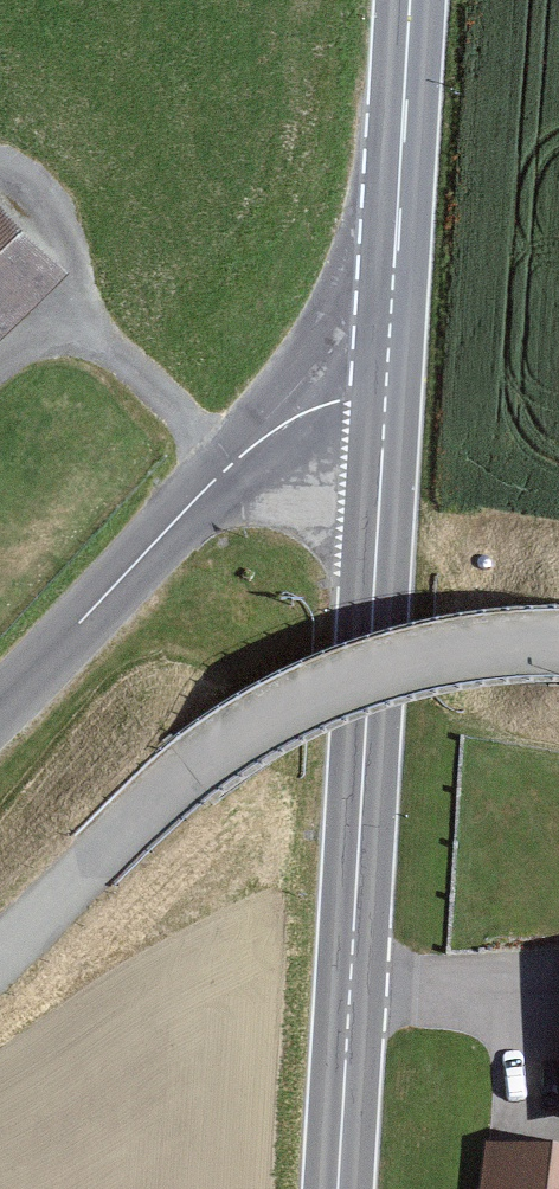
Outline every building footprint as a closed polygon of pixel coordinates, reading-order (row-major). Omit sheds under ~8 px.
[(63,276),(0,207),(0,334),(63,276)] [(489,1140),(485,1188),(558,1188),(558,1146),(489,1140)]
